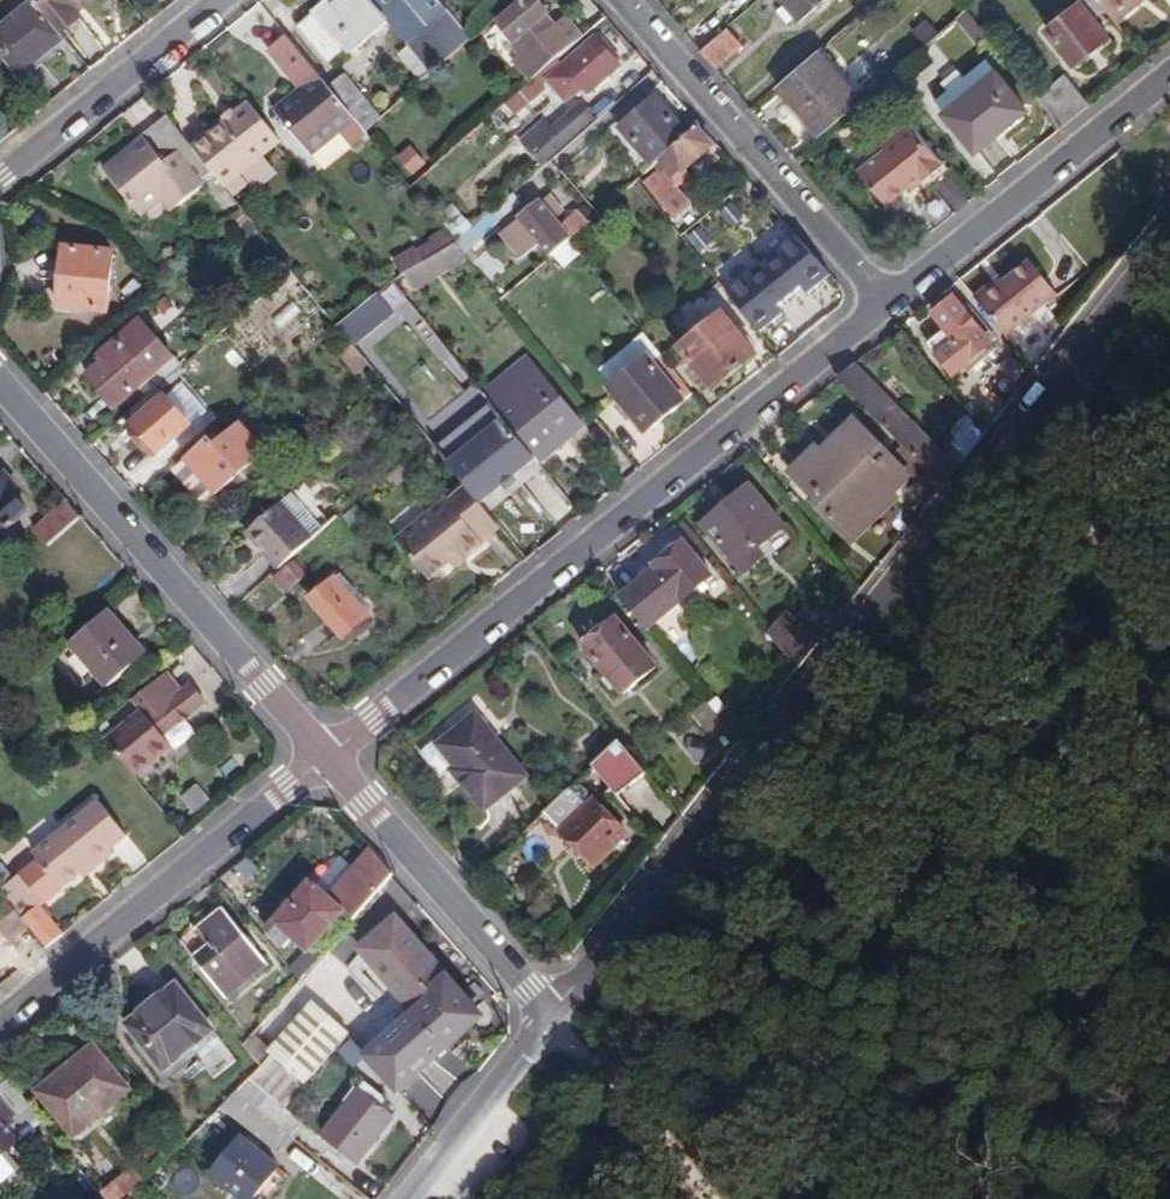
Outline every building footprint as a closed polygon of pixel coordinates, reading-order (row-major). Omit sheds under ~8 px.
[(67,37),(59,25),(37,0),(33,0),(0,28),(0,45),(23,72),(67,37)] [(59,25),(80,9),(75,4),(80,0),(37,0),(59,25)] [(75,4),(80,9),(90,0),(80,0),(75,4)] [(472,39),(440,0),(336,0),(299,29),(329,65),(347,50),(353,57),(389,27),(406,49),(398,55),(421,83),(472,39)] [(586,37),(570,19),(558,30),(549,18),(553,14),(541,0),(527,0),(501,23),(506,29),(489,45),(511,70),(521,62),(537,80),(560,60),(586,37)] [(798,21),(822,0),(780,0),(798,21)] [(1109,10),(1101,0),(1088,0),(1049,31),(1076,64),(1111,36),(1098,19),(1109,10)] [(1119,22),(1142,4),(1138,0),(1101,0),(1109,10),(1119,22)] [(955,15),(980,44),(989,36),(964,7),(955,15)] [(723,27),(698,49),(712,66),(738,43),(723,27)] [(519,111),(552,83),(569,103),(591,90),(593,93),(623,67),(599,39),(566,67),(560,60),(537,80),(511,103),(519,111)] [(329,86),(293,41),(274,57),(305,93),(278,115),(314,161),(344,137),(359,125),(329,86)] [(816,51),(776,84),(818,132),(857,98),(816,51)] [(1001,70),(951,112),(979,147),(1006,125),(1010,125),(1028,111),(1029,105),(1001,70)] [(366,132),(380,119),(343,74),(329,86),(359,125),(366,132)] [(658,164),(692,134),(659,97),(625,127),(658,164)] [(226,185),(282,141),(251,103),(196,147),(214,171),(226,185)] [(583,107),(558,129),(549,121),(526,141),(546,163),(596,119),(583,107)] [(371,138),(384,155),(404,137),(385,115),(380,119),(366,132),(371,138)] [(196,147),(170,116),(145,136),(147,138),(108,171),(141,210),(161,193),(177,211),(206,187),(202,181),(214,171),(196,147)] [(927,176),(930,180),(949,165),(915,123),(887,145),(890,149),(864,170),(893,205),(927,176)] [(359,125),(344,137),(356,150),(371,138),(366,132),(359,125)] [(692,175),(689,170),(716,146),(700,127),(692,134),(658,164),(656,166),(657,167),(641,181),(672,220),(692,204),(678,187),(692,175)] [(400,163),(411,176),(421,168),(410,155),(400,163)] [(552,257),(570,242),(590,224),(583,216),(571,225),(573,227),(566,234),(554,221),(562,213),(559,210),(560,208),(549,194),(501,236),(523,261),(541,245),(552,257)] [(1166,208),(1169,203),(1169,200),(1164,194),(1158,201),(1166,208)] [(683,228),(695,254),(749,229),(737,204),(683,228)] [(462,251),(464,254),(501,223),(493,214),(457,245),(462,251)] [(802,237),(731,294),(761,333),(784,315),(778,308),(806,285),(811,292),(835,273),(802,237)] [(432,273),(462,251),(457,245),(451,238),(422,260),(432,273)] [(110,309),(116,250),(66,246),(60,305),(110,309)] [(487,249),(472,264),(489,281),(504,267),(487,249)] [(422,260),(405,272),(416,286),(432,273),(422,260)] [(1035,260),(1009,280),(983,301),(1012,333),(1063,291),(1035,260)] [(983,301),(1009,280),(1006,276),(979,296),(983,301)] [(784,315),(811,292),(806,285),(778,308),(784,315)] [(396,316),(379,295),(340,328),(354,345),(357,347),(396,316)] [(993,345),(956,300),(939,313),(951,329),(932,344),(956,373),(993,345)] [(757,357),(722,314),(680,348),(715,391),(757,357)] [(136,391),(143,400),(157,388),(181,367),(175,360),(155,335),(142,319),(115,341),(99,355),(105,362),(87,377),(115,409),(136,391)] [(359,376),(371,366),(357,347),(354,345),(343,356),(359,376)] [(685,404),(649,360),(612,389),(647,434),(685,404)] [(1017,361),(990,369),(996,391),(1023,384),(1017,361)] [(856,364),(840,377),(944,487),(957,471),(951,463),(856,364)] [(539,460),(542,464),(560,451),(566,446),(584,429),(539,373),(507,400),(495,385),(484,393),(491,402),(539,460)] [(189,428),(164,398),(130,427),(134,433),(128,439),(135,446),(142,440),(156,455),(189,428)] [(483,506),(539,460),(491,402),(436,447),(468,487),(483,506)] [(975,434),(982,441),(998,419),(991,413),(975,433),(975,434)] [(822,459),(815,453),(795,473),(823,501),(820,504),(852,535),(892,496),(889,493),(906,476),(856,425),(822,459)] [(208,502),(217,494),(218,495),(267,453),(243,426),(216,449),(208,440),(186,459),(173,470),(201,501),(208,502)] [(951,463),(957,471),(982,441),(975,434),(975,433),(951,463)] [(566,446),(560,451),(564,456),(570,451),(566,446)] [(789,526),(754,483),(707,524),(748,573),(766,559),(759,551),(789,526)] [(249,532),(280,568),(331,525),(317,507),(322,502),(306,484),(249,532)] [(484,542),(501,529),(483,506),(468,487),(451,502),(449,499),(398,539),(430,579),(451,563),(463,552),(468,558),(486,545),(484,542)] [(0,489),(0,535),(28,510),(14,494),(8,498),(0,489)] [(81,518),(68,502),(35,531),(48,546),(81,518)] [(660,568),(625,598),(650,630),(699,587),(704,593),(713,586),(707,580),(714,574),(686,541),(658,566),(660,568)] [(455,569),(468,558),(463,552),(451,563),(455,569)] [(305,576),(294,563),(275,579),(287,592),(305,576)] [(310,598),(344,638),(368,615),(350,595),(356,590),(341,571),(310,598)] [(109,610),(72,643),(108,686),(147,654),(109,610)] [(660,667),(621,619),(589,645),(628,695),(660,667)] [(804,629),(784,653),(799,670),(821,643),(804,629)] [(145,713),(110,742),(137,777),(173,746),(167,736),(208,702),(193,683),(185,690),(171,673),(137,701),(145,713)] [(712,736),(726,724),(708,700),(693,712),(712,736)] [(461,779),(486,811),(527,777),(480,718),(442,748),(437,744),(426,753),(425,761),(438,777),(447,777),(459,768),(465,776),(461,779)] [(649,774),(621,740),(596,765),(622,797),(649,774)] [(201,786),(181,796),(190,815),(211,804),(201,786)] [(65,935),(42,908),(85,874),(97,865),(105,866),(119,855),(115,850),(130,837),(101,800),(36,854),(41,860),(18,881),(4,866),(0,869),(0,889),(8,898),(28,924),(48,949),(65,935)] [(628,836),(593,800),(561,831),(597,868),(628,836)] [(311,952),(344,913),(355,919),(393,875),(371,849),(329,900),(313,886),(270,937),(285,951),(297,940),(311,952)] [(28,924),(8,898),(0,905),(0,927),(10,940),(28,924)] [(258,974),(213,920),(199,932),(211,948),(194,962),(226,1001),(258,974)] [(370,1058),(403,1093),(485,1022),(398,922),(364,953),(419,1016),(370,1058)] [(213,1033),(176,990),(127,1029),(162,1075),(213,1033)] [(278,1056),(289,1068),(336,1021),(318,1001),(274,1051),(278,1056)] [(336,1021),(289,1068),(305,1085),(351,1036),(336,1021)] [(72,1074),(43,1100),(75,1140),(130,1096),(92,1050),(68,1070),(72,1074)] [(278,1056),(262,1071),(272,1085),(289,1068),(278,1056)] [(34,1088),(43,1100),(72,1074),(68,1070),(63,1065),(34,1088)] [(272,1085),(262,1071),(247,1085),(281,1110),(305,1085),(289,1068),(272,1085)] [(9,1082),(0,1088),(0,1111),(13,1127),(32,1111),(9,1082)] [(247,1085),(236,1096),(262,1118),(290,1140),(301,1127),(281,1110),(247,1085)] [(395,1119),(360,1091),(322,1140),(356,1168),(395,1119)] [(18,1171),(5,1154),(17,1145),(7,1132),(13,1127),(0,1111),(0,1185),(18,1171)] [(290,1140),(262,1118),(250,1132),(278,1155),(290,1140)] [(241,1142),(213,1177),(240,1198),(255,1198),(278,1171),(241,1142)] [(145,1188),(130,1173),(106,1198),(134,1198),(145,1188)]
